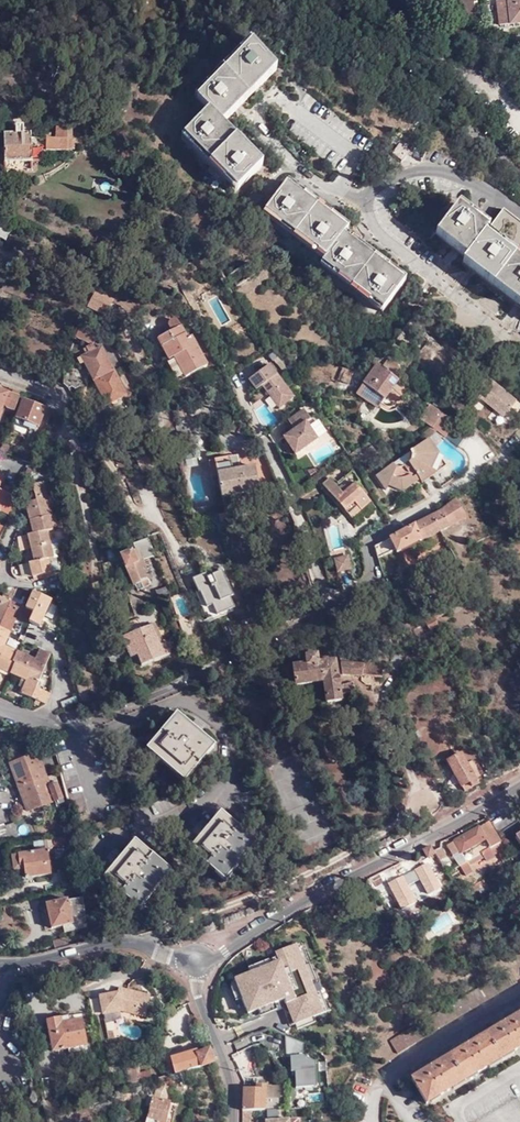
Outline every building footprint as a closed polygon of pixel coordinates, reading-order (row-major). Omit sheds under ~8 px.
[(184,15),(193,17),(196,0),(187,0),(184,15)] [(462,16),(474,15),(473,2),(476,2),(476,0),(461,0),(462,16)] [(498,0),(500,14),(508,13),(507,0),(502,0),(498,0)] [(508,13),(500,14),(500,21),(508,20),(509,23),(519,22),(519,0),(507,0),(508,13)] [(220,124),(275,71),(251,46),(196,98),(207,111),(182,135),(235,190),(260,166),(220,124)] [(22,126),(14,125),(14,130),(8,130),(7,134),(3,134),(3,162),(30,162),(29,130),(23,130),(22,126)] [(71,128),(54,128),(54,138),(45,138),(45,150),(71,150),(71,128)] [(407,153),(397,145),(390,154),(400,162),(407,153)] [(344,232),(284,185),(262,212),(322,260),(318,265),(379,311),(399,284),(341,237),(344,232)] [(500,210),(484,230),(455,208),(433,235),(463,259),(459,263),(519,309),(519,225),(500,210)] [(100,293),(93,289),(86,305),(92,308),(100,293)] [(112,299),(100,293),(92,308),(104,315),(112,299)] [(166,326),(167,326),(169,331),(156,339),(168,360),(172,358),(183,378),(205,365),(189,337),(186,338),(176,321),(175,320),(172,319),(168,320),(166,323),(166,326)] [(75,330),(72,336),(90,344),(95,333),(75,330)] [(90,383),(109,372),(97,348),(92,351),(89,345),(82,349),(84,355),(77,358),(90,383)] [(176,382),(183,378),(172,358),(168,360),(165,362),(176,382)] [(377,367),(366,382),(364,380),(361,384),(363,386),(384,401),(404,374),(387,362),(381,370),(377,367)] [(292,395),(268,363),(247,378),(254,388),(261,383),(277,406),(292,395)] [(351,372),(344,369),(339,381),(345,385),(351,372)] [(121,396),(109,372),(90,383),(102,406),(121,396)] [(74,373),(62,383),(67,390),(70,388),(73,390),(82,383),(74,373)] [(470,403),(486,381),(482,377),(463,400),(469,405),(470,403)] [(514,403),(486,381),(470,403),(469,405),(473,409),(479,401),(481,398),(486,402),(484,405),(492,411),(494,409),(504,416),(514,403)] [(84,386),(71,393),(75,401),(81,403),(89,395),(84,386)] [(363,386),(357,394),(379,408),(384,401),(363,386)] [(6,407),(13,410),(17,398),(18,398),(11,395),(8,400),(6,407)] [(15,419),(37,427),(44,409),(44,408),(23,400),(16,417),(15,419)] [(421,416),(446,434),(453,425),(428,407),(421,416)] [(280,438),(284,443),(289,449),(293,455),(316,439),(304,422),(308,419),(302,409),(286,420),(292,430),(280,438)] [(504,416),(494,409),(492,411),(502,419),(504,416)] [(418,421),(427,428),(430,426),(437,431),(444,437),(446,434),(421,416),(418,421)] [(15,419),(16,417),(15,417),(13,422),(35,431),(36,428),(37,427),(15,419)] [(427,428),(422,431),(427,438),(434,433),(437,431),(430,426),(427,428)] [(434,433),(442,439),(444,437),(437,431),(434,433)] [(417,475),(419,478),(421,481),(446,465),(428,438),(375,474),(387,490),(389,485),(402,490),(415,482),(412,478),(417,475)] [(2,442),(0,446),(0,451),(6,453),(9,445),(2,442)] [(289,449),(284,443),(280,445),(284,452),(289,449)] [(90,456),(82,459),(89,477),(97,474),(90,456)] [(238,470),(237,460),(229,461),(228,457),(206,461),(207,467),(213,465),(215,474),(219,497),(258,490),(254,467),(238,470)] [(363,496),(366,495),(366,494),(363,490),(360,492),(354,485),(347,491),(344,487),(339,491),(329,479),(321,486),(350,519),(369,502),(363,496)] [(18,537),(19,550),(31,548),(34,561),(29,563),(18,565),(21,577),(32,574),(32,577),(59,571),(55,553),(58,552),(55,542),(49,543),(46,530),(50,529),(50,526),(56,525),(53,514),(50,515),(42,483),(32,485),(35,499),(24,502),(32,533),(28,534),(18,537)] [(7,514),(14,496),(0,489),(0,510),(7,514)] [(441,513),(373,547),(377,559),(395,549),(397,552),(466,518),(457,499),(442,510),(441,513)] [(208,553),(221,549),(215,531),(202,535),(208,553)] [(147,539),(134,544),(141,560),(139,561),(135,551),(119,557),(133,587),(134,587),(136,591),(147,587),(143,576),(146,574),(141,561),(154,555),(147,539)] [(336,573),(348,570),(345,557),(333,560),(336,573)] [(210,604),(214,614),(231,606),(226,596),(229,595),(218,570),(205,577),(203,573),(190,579),(195,591),(196,592),(197,592),(204,606),(210,604)] [(152,591),(155,598),(168,592),(165,586),(152,591)] [(477,595),(472,586),(460,594),(466,602),(477,595)] [(20,678),(24,679),(21,688),(19,693),(45,704),(50,693),(35,687),(49,653),(38,649),(34,658),(4,645),(16,616),(39,626),(50,599),(31,591),(25,607),(16,604),(22,590),(16,587),(16,588),(12,587),(4,588),(1,597),(0,597),(0,670),(20,678)] [(204,618),(214,614),(210,604),(204,606),(197,592),(196,592),(195,591),(193,593),(204,618)] [(438,605),(429,611),(433,617),(434,619),(443,614),(438,605)] [(434,619),(433,617),(424,622),(431,632),(438,627),(434,619)] [(235,637),(226,620),(217,625),(227,642),(235,637)] [(149,624),(119,638),(127,658),(134,656),(138,666),(166,654),(162,644),(158,645),(149,624)] [(382,645),(384,645),(394,647),(396,638),(384,635),(382,645)] [(339,676),(337,660),(319,663),(318,654),(307,655),(308,665),(293,667),(296,686),(323,683),(326,703),(346,701),(346,697),(358,695),(357,685),(342,687),(339,676)] [(344,675),(364,676),(364,670),(381,671),(382,663),(363,663),(363,665),(342,663),(344,675)] [(380,685),(381,677),(364,676),(363,680),(367,684),(380,685)] [(78,703),(76,696),(60,702),(62,709),(78,703)] [(193,725),(174,710),(157,728),(144,746),(182,778),(213,742),(193,725)] [(473,739),(470,730),(457,735),(460,744),(473,739)] [(41,753),(47,768),(49,767),(50,770),(55,768),(54,765),(57,764),(51,749),(41,753)] [(21,789),(51,778),(47,768),(41,753),(12,765),(21,789)] [(470,764),(464,754),(451,761),(467,792),(484,784),(483,781),(487,779),(484,776),(482,777),(474,761),(470,764)] [(53,785),(51,778),(21,789),(30,812),(65,798),(59,783),(53,785)] [(224,879),(255,841),(217,808),(204,825),(186,847),(224,879)] [(500,842),(488,821),(479,827),(490,848),(500,842)] [(12,843),(6,828),(4,824),(0,826),(0,844),(12,843)] [(12,843),(21,842),(14,824),(6,828),(12,843)] [(512,828),(519,843),(519,824),(512,828)] [(509,857),(500,842),(490,848),(465,861),(460,853),(485,839),(479,827),(447,845),(453,856),(447,859),(440,847),(434,851),(442,868),(449,864),(453,871),(460,867),(465,876),(473,872),(469,865),(483,857),(485,861),(493,857),(497,864),(509,857)] [(170,868),(131,835),(116,853),(99,874),(139,906),(170,868)] [(74,844),(73,836),(69,836),(68,836),(63,837),(58,837),(47,839),(48,847),(74,844)] [(434,851),(431,846),(424,850),(439,878),(446,874),(442,868),(434,851)] [(47,851),(17,855),(18,867),(23,866),(24,870),(25,878),(50,875),(47,851)] [(18,867),(17,855),(11,856),(13,871),(24,870),(23,866),(18,867)] [(414,869),(410,858),(370,878),(377,889),(414,869)] [(488,887),(484,881),(469,890),(472,896),(488,887)] [(66,924),(68,931),(86,926),(80,897),(65,900),(65,899),(44,904),(50,928),(61,925),(66,924)] [(53,948),(67,944),(65,935),(50,939),(53,948)] [(291,1021),(322,1010),(297,940),(273,948),(276,957),(231,973),(244,1010),(282,997),(291,1021)] [(510,971),(391,1040),(399,1053),(517,984),(510,971)] [(150,997),(127,992),(126,996),(118,994),(100,998),(103,1016),(122,1012),(136,1016),(137,1013),(146,1015),(150,997)] [(428,1105),(519,1050),(519,1016),(511,1021),(510,1020),(499,1026),(499,1028),(475,1042),(474,1042),(462,1048),(462,1050),(438,1065),(436,1063),(426,1070),(425,1072),(413,1080),(428,1105)] [(86,1046),(81,1020),(69,1022),(68,1017),(47,1021),(53,1053),(86,1046)] [(291,1088),(316,1086),(313,1055),(303,1055),(302,1036),(287,1037),(291,1088)] [(241,1083),(245,1082),(239,1067),(255,1061),(250,1049),(232,1055),(241,1083)] [(215,1063),(210,1051),(199,1054),(199,1051),(172,1057),(176,1074),(201,1068),(215,1063)] [(125,1069),(129,1086),(139,1083),(135,1066),(125,1069)] [(140,1079),(150,1077),(149,1069),(139,1071),(140,1079)] [(58,1094),(55,1077),(42,1080),(44,1096),(58,1094)] [(252,1110),(279,1109),(279,1098),(267,1097),(267,1086),(257,1085),(257,1089),(244,1088),(244,1091),(244,1110),(252,1110)] [(151,1098),(145,1121),(151,1121),(162,1121),(167,1103),(151,1098)] [(244,1121),(251,1121),(252,1110),(244,1110),(244,1121)]
